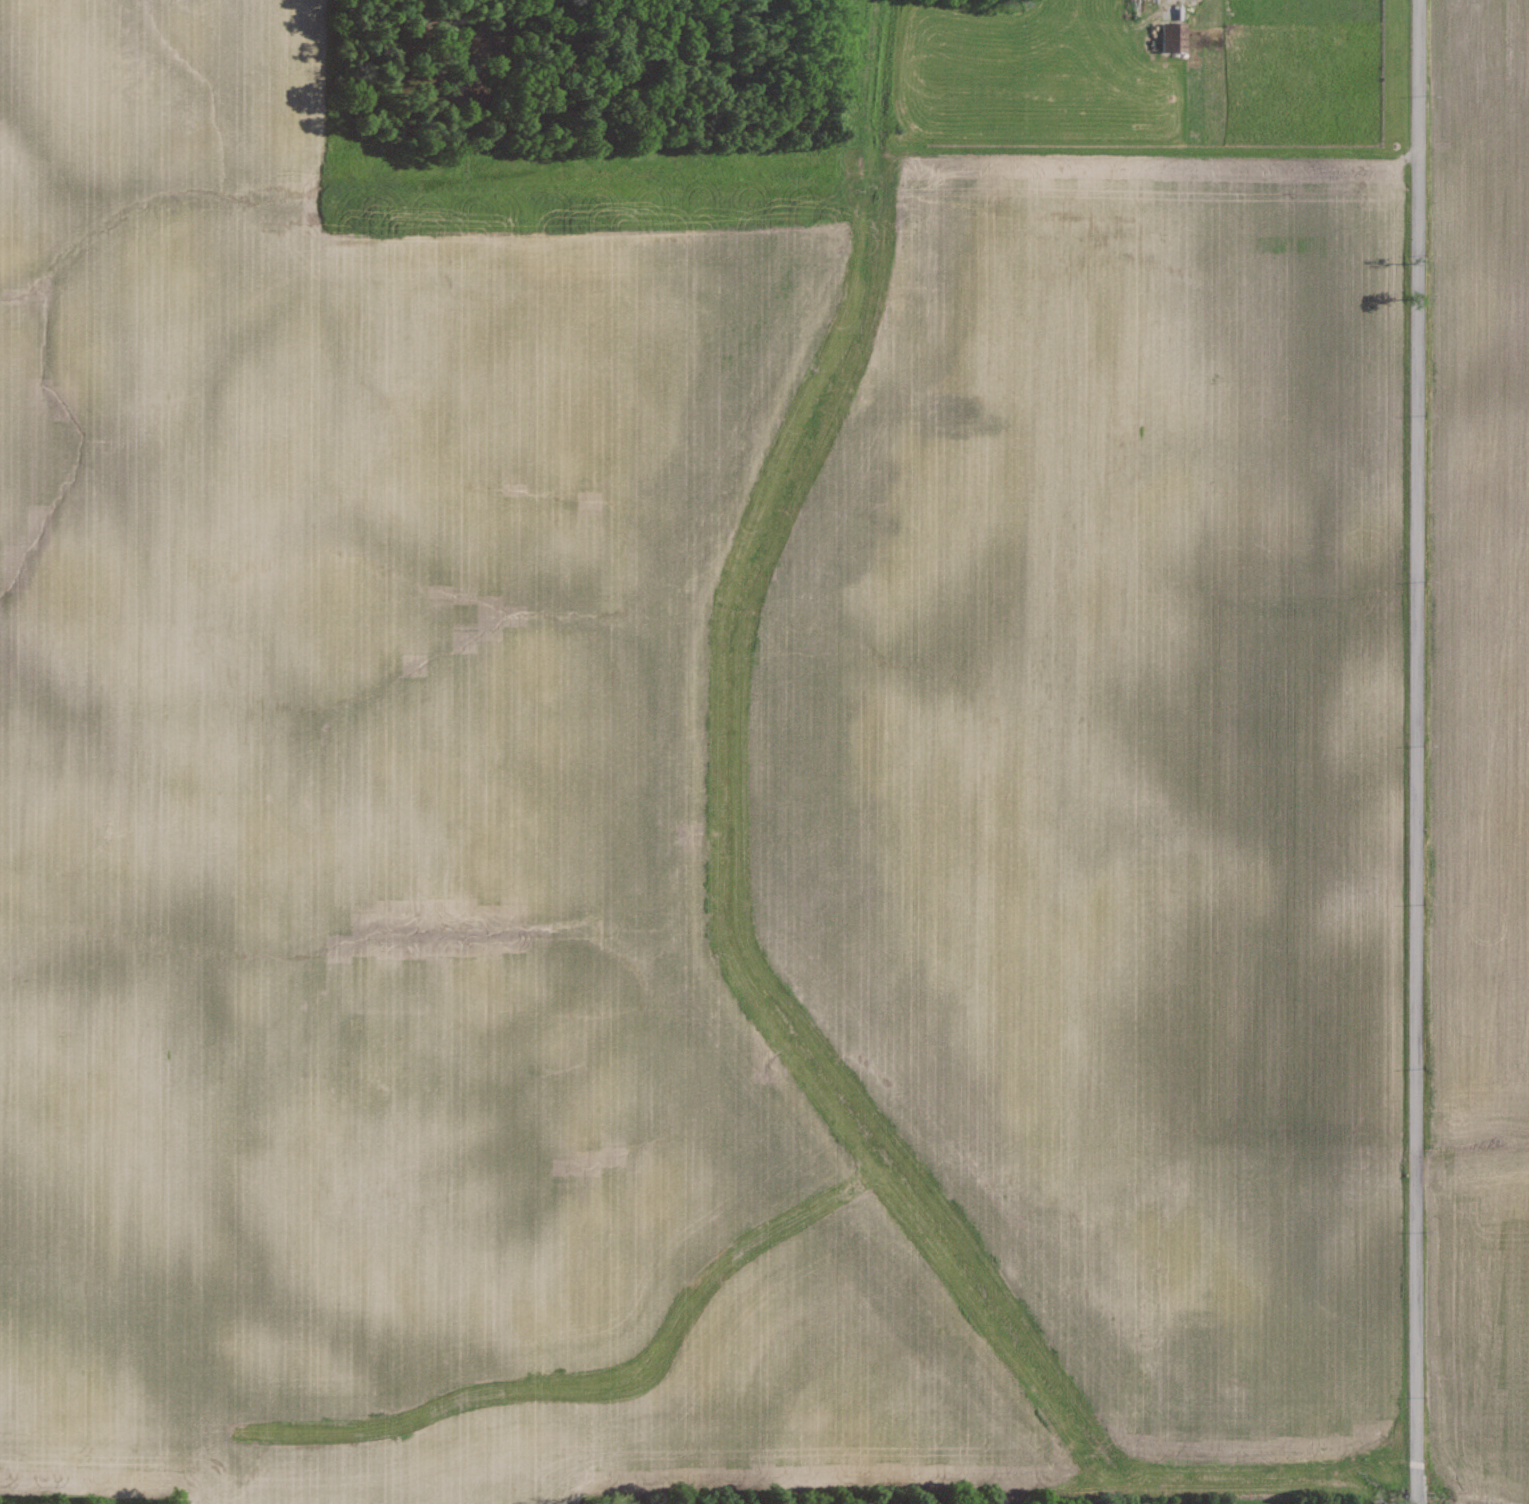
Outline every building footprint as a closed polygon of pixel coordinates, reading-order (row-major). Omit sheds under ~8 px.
[(1180,23),(1156,23),(1155,52),(1180,52),(1180,23)]
